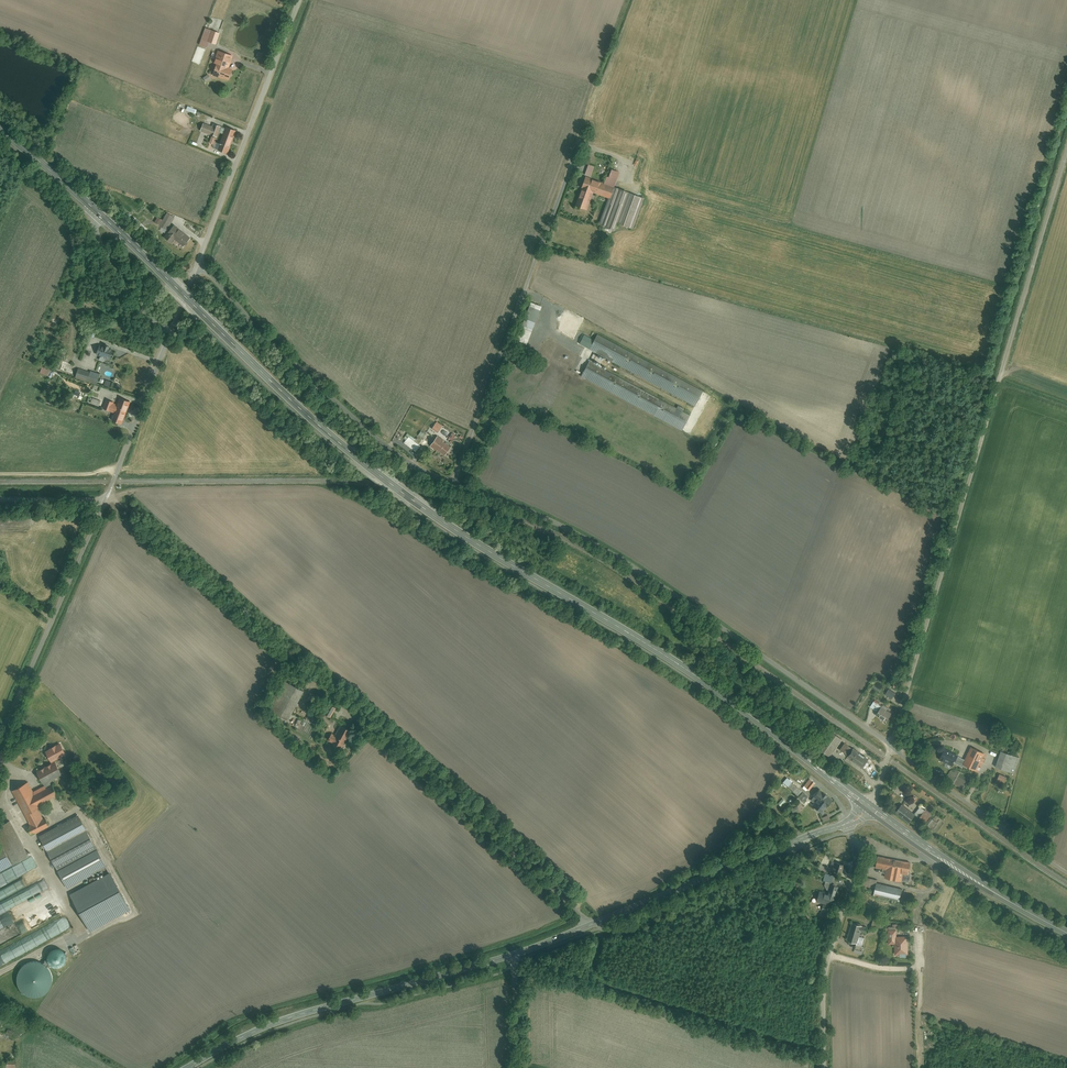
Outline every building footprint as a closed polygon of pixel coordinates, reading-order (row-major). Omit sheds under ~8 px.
[(204,29),(198,45),(207,48),(208,43),(215,46),(219,34),(204,29)] [(232,56),(217,51),(210,75),(228,81),(232,70),(228,68),(232,56)] [(188,106),(186,111),(195,115),(197,110),(188,106)] [(227,154),(235,131),(212,123),(211,126),(201,123),(198,131),(216,138),(218,134),(221,135),(215,150),(227,154)] [(582,163),(589,165),(593,154),(586,151),(582,163)] [(603,183),(585,177),(574,207),(586,211),(593,193),(608,198),(598,225),(613,231),(616,224),(632,230),(644,199),(613,187),(619,173),(608,169),(603,183)] [(124,211),(116,204),(113,207),(122,214),(124,211)] [(136,217),(130,212),(128,215),(133,220),(136,217)] [(153,223),(166,231),(173,218),(166,214),(161,220),(157,218),(153,223)] [(147,228),(136,221),(134,224),(144,231),(147,228)] [(188,239),(172,226),(163,238),(171,244),(173,241),(181,247),(188,239)] [(530,303),(515,341),(526,345),(541,308),(530,303)] [(702,391),(596,335),(588,350),(694,406),(702,391)] [(111,350),(98,345),(94,354),(108,360),(111,350)] [(580,376),(681,431),(689,416),(588,361),(580,376)] [(84,381),(87,373),(76,370),(74,377),(84,381)] [(89,403),(99,407),(101,402),(91,398),(89,403)] [(110,421),(120,425),(129,403),(118,398),(115,404),(105,400),(101,409),(112,414),(110,421)] [(433,425),(414,412),(407,423),(425,436),(433,425)] [(430,429),(436,433),(440,429),(434,424),(430,429)] [(402,442),(415,453),(420,447),(407,436),(402,442)] [(429,446),(443,456),(450,447),(436,437),(429,446)] [(287,720),(302,692),(284,682),(269,711),(287,720)] [(891,691),(884,701),(890,704),(896,694),(891,691)] [(873,702),(869,708),(877,712),(881,706),(873,702)] [(329,718),(334,710),(327,705),(322,714),(329,718)] [(880,709),(875,716),(886,723),(890,715),(880,709)] [(341,749),(351,732),(339,725),(334,735),(330,733),(326,741),(341,749)] [(816,749),(829,758),(841,740),(827,731),(816,749)] [(44,751),(50,763),(65,755),(58,743),(44,751)] [(841,751),(849,756),(847,758),(862,768),(869,758),(854,748),(853,750),(845,745),(841,751)] [(970,748),(964,760),(956,756),(955,757),(943,751),(938,761),(951,767),(953,763),(963,768),(964,766),(976,772),(985,756),(970,748)] [(1000,753),(994,767),(1013,774),(1018,759),(1000,753)] [(43,786),(60,774),(52,762),(35,774),(43,786)] [(999,775),(996,781),(1003,784),(1005,778),(999,775)] [(785,779),(782,783),(803,802),(807,797),(785,779)] [(804,788),(809,791),(814,784),(809,781),(804,788)] [(23,785),(11,791),(29,825),(25,827),(30,836),(47,826),(37,807),(55,797),(49,785),(30,796),(23,785)] [(813,804),(811,806),(820,812),(822,810),(824,811),(832,799),(817,790),(810,802),(813,804)] [(909,823),(914,816),(917,818),(924,823),(927,819),(921,815),(924,810),(919,806),(914,814),(901,804),(895,813),(909,823)] [(57,871),(96,850),(77,816),(38,837),(57,871)] [(28,857),(9,821),(0,826),(0,846),(1,848),(0,848),(0,872),(28,857)] [(911,875),(908,871),(911,859),(879,852),(875,868),(885,870),(884,879),(900,882),(900,879),(910,882),(911,875)] [(829,873),(841,876),(843,866),(832,863),(829,873)] [(824,883),(830,885),(833,877),(826,875),(824,883)] [(859,876),(857,883),(873,887),(875,880),(859,876)] [(876,883),(873,896),(899,901),(901,888),(876,883)] [(828,885),(825,895),(818,893),(815,902),(831,908),(838,888),(828,885)] [(867,930),(861,928),(862,927),(851,923),(845,941),(855,945),(862,947),(864,939),(858,937),(860,933),(865,934),(867,930)] [(887,931),(887,944),(894,944),(894,956),(907,956),(907,937),(895,937),(895,931),(887,931)]
